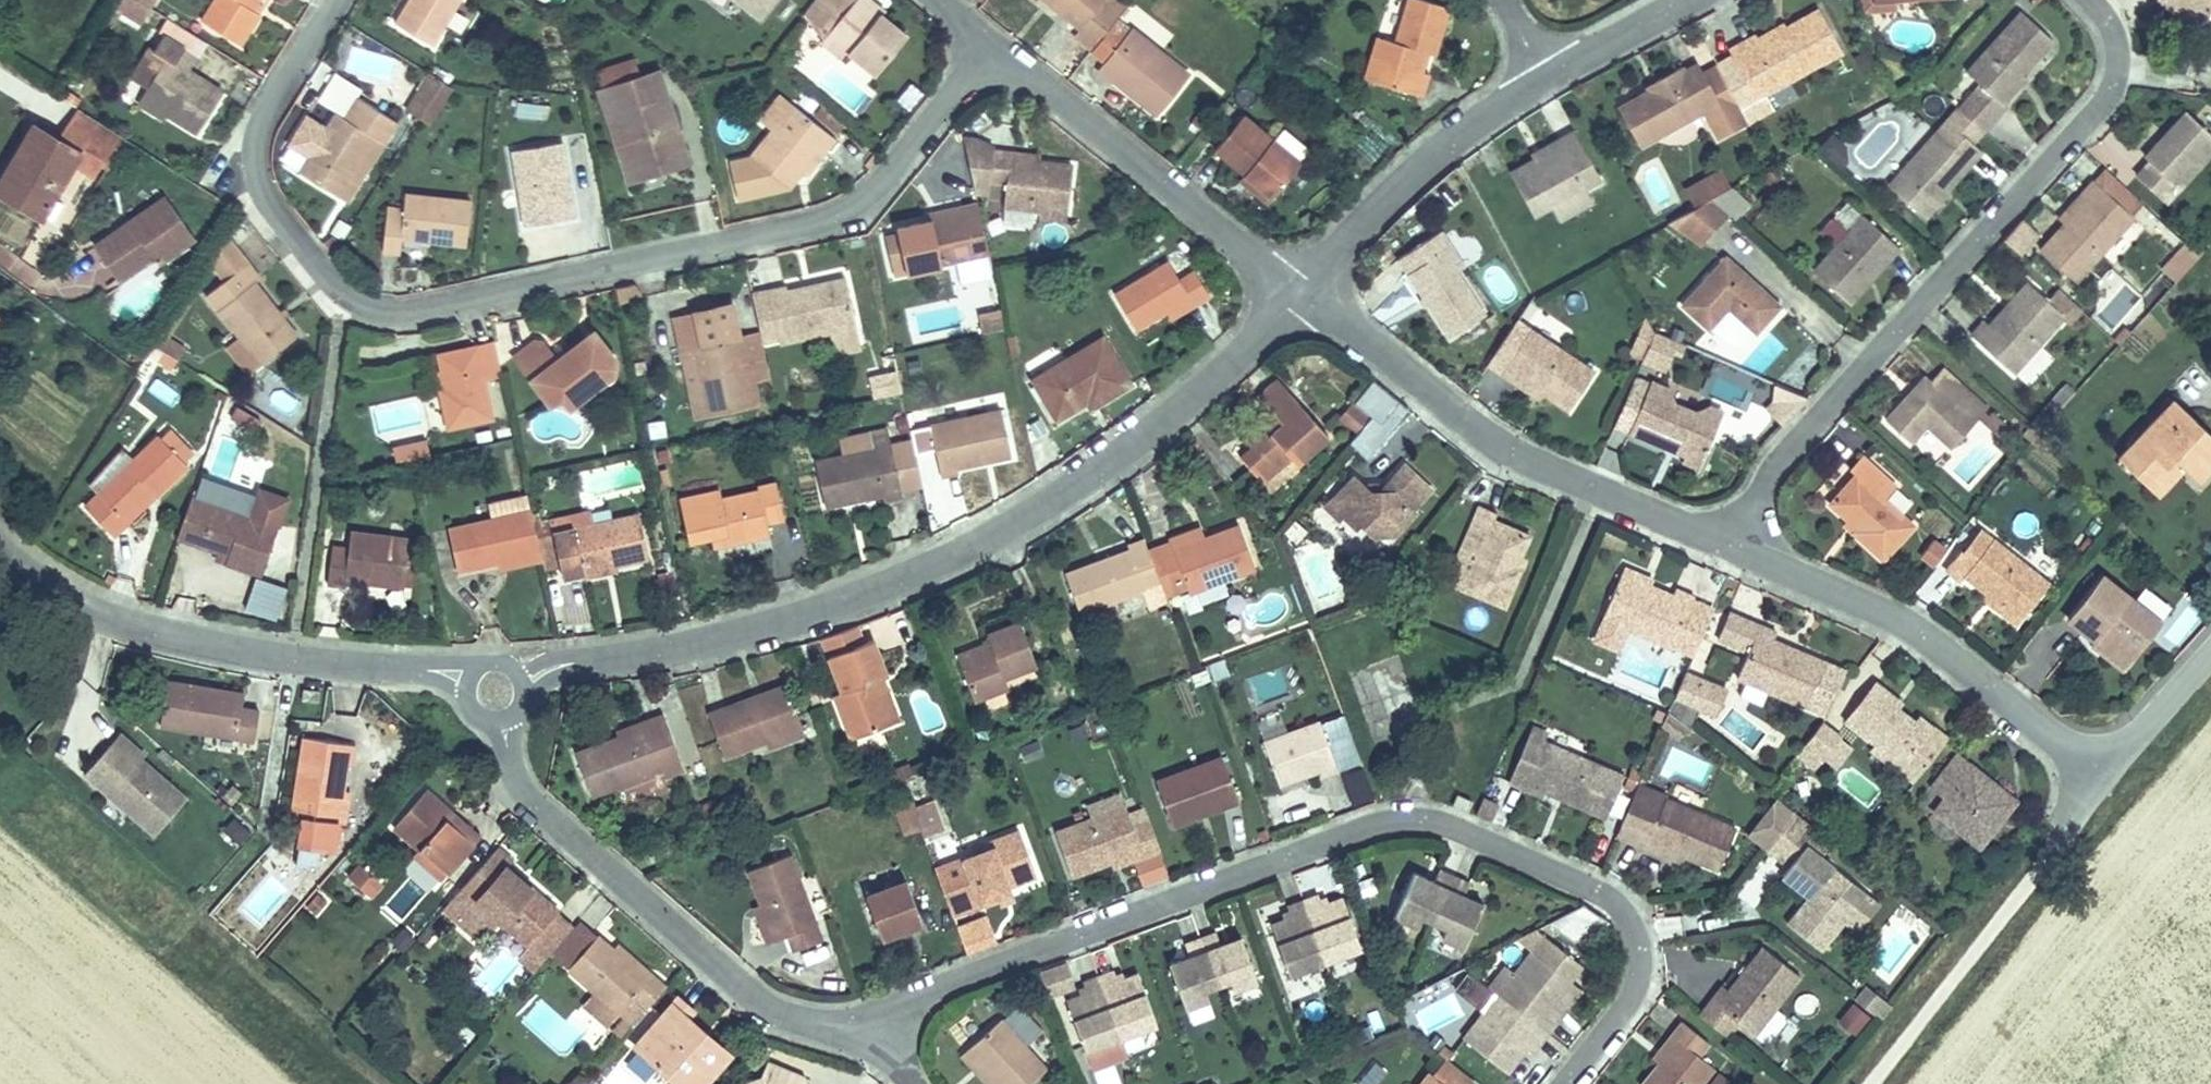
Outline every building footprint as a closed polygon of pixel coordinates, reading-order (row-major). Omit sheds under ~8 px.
[(121,21),(143,38),(166,6),(159,0),(134,0),(121,21)] [(223,2),(205,32),(246,57),(269,20),(260,16),(270,0),(221,0),(223,2)] [(406,31),(445,52),(474,0),(423,0),(406,31)] [(779,17),(793,0),(757,0),(779,17)] [(820,9),(844,27),(850,20),(874,38),(866,49),(898,73),(926,33),(898,13),(907,2),(904,0),(827,0),(820,9)] [(1004,10),(1010,2),(1008,0),(992,0),(1004,10)] [(1112,51),(1136,19),(1147,7),(1138,0),(1059,0),(1099,29),(1093,37),(1112,51)] [(1456,50),(1467,0),(1423,0),(1416,34),(1404,32),(1399,56),(1388,54),(1383,75),(1443,89),(1448,68),(1436,65),(1441,46),(1456,50)] [(1901,0),(1891,0),(1893,24),(1925,22),(1925,14),(1924,14),(1902,15),(1901,0)] [(1902,15),(1924,14),(1925,14),(1976,9),(1989,0),(1901,0),(1902,15)] [(2053,10),(2063,0),(2043,0),(2053,10)] [(2053,10),(2061,19),(2075,5),(2070,0),(2063,0),(2053,10)] [(1126,61),(1118,73),(1133,83),(1138,76),(1164,95),(1160,101),(1179,115),(1208,73),(1136,19),(1112,51),(1126,61)] [(837,37),(860,57),(866,49),(874,38),(850,20),(844,27),(837,37)] [(1843,22),(1758,67),(1761,72),(1741,82),(1771,139),(1790,130),(1782,114),(1868,68),(1843,22)] [(1983,124),(2010,149),(2034,121),(2028,116),(2080,55),(2041,23),(1987,86),(2003,100),(1983,124)] [(1399,56),(1404,32),(1393,30),(1388,54),(1399,56)] [(210,57),(173,35),(165,48),(201,70),(202,70),(210,57)] [(169,73),(144,112),(204,148),(230,105),(193,83),(201,70),(165,48),(155,64),(169,73)] [(357,75),(381,77),(383,55),(358,53),(357,75)] [(675,68),(658,75),(666,98),(684,92),(675,68)] [(622,115),(632,112),(656,178),(677,170),(675,165),(706,154),(684,92),(666,98),(658,75),(613,91),(622,115)] [(1138,76),(1133,83),(1160,101),(1164,95),(1138,76)] [(1648,121),(1667,163),(1749,119),(1727,78),(1713,85),(1708,76),(1684,88),(1689,98),(1677,105),(1648,121)] [(457,90),(440,80),(430,96),(447,106),(457,90)] [(1684,88),(1672,95),(1677,105),(1689,98),(1684,88)] [(415,122),(432,132),(447,106),(430,96),(415,122)] [(809,98),(769,154),(810,184),(824,164),(829,168),(855,132),(809,98)] [(512,103),(511,119),(542,121),(543,105),(512,103)] [(311,186),(348,209),(385,146),(397,153),(411,129),(373,106),(358,130),(347,124),(311,186)] [(1267,111),(1238,145),(1298,191),(1325,157),(1267,111)] [(173,130),(144,112),(142,119),(169,136),(173,130)] [(632,112),(622,115),(647,181),(656,178),(632,112)] [(33,139),(0,188),(0,205),(38,231),(78,171),(100,186),(124,152),(81,122),(58,156),(33,139)] [(1559,174),(1535,187),(1556,231),(1577,221),(1585,237),(1620,220),(1611,202),(1627,194),(1600,139),(1583,147),(1589,159),(1559,174)] [(2197,230),(2210,214),(2210,141),(2177,179),(2183,185),(2167,203),(2197,230)] [(579,142),(527,152),(541,225),(593,216),(591,199),(582,201),(575,163),(583,162),(579,142)] [(1019,177),(1017,202),(1082,205),(1084,156),(1050,155),(1023,153),(1023,144),(1006,143),(1004,176),(1019,177)] [(1050,145),(1023,144),(1023,153),(1050,155),(1050,145)] [(1953,151),(1906,203),(1939,233),(1964,205),(1969,210),(2004,171),(1976,145),(1963,160),(1953,151)] [(385,146),(348,209),(359,216),(397,153),(385,146)] [(1583,147),(1553,162),(1559,174),(1589,159),(1583,147)] [(1745,183),(1734,189),(1743,206),(1754,201),(1745,183)] [(2067,271),(2104,305),(2176,227),(2132,187),(2102,221),(2107,226),(2092,243),(2067,271)] [(1708,202),(1718,220),(1732,213),(1743,206),(1734,189),(1708,202)] [(974,200),(975,209),(943,216),(910,222),(919,267),(964,257),(985,253),(982,240),(999,236),(990,196),(974,200)] [(90,244),(118,290),(194,244),(166,198),(90,244)] [(1743,206),(1732,213),(1748,228),(1752,231),(1769,217),(1756,199),(1754,201),(1743,206)] [(941,206),(943,216),(975,209),(974,200),(941,206)] [(1017,202),(1016,215),(1050,217),(1050,213),(1081,213),(1082,205),(1017,202)] [(420,220),(403,218),(401,265),(415,265),(416,251),(474,252),(475,206),(420,205),(420,220)] [(1693,233),(1724,258),(1748,228),(1732,213),(1718,220),(1693,233)] [(1873,217),(1856,234),(1870,247),(1887,230),(1873,217)] [(2022,259),(2040,235),(2020,220),(2002,244),(2022,259)] [(2107,226),(2102,221),(2086,237),(2092,243),(2107,226)] [(1830,289),(1869,326),(1888,305),(1881,297),(1902,275),(1909,282),(1925,266),(1887,230),(1830,289)] [(985,253),(964,257),(969,280),(1008,272),(1006,262),(999,236),(982,240),(985,253)] [(1464,236),(1418,263),(1467,344),(1506,320),(1466,254),(1472,250),(1464,236)] [(1176,246),(1124,283),(1148,319),(1181,297),(1202,284),(1206,290),(1224,278),(1206,251),(1188,263),(1176,246)] [(1483,269),(1472,250),(1466,254),(1477,273),(1483,269)] [(778,285),(792,336),(867,319),(856,271),(798,285),(797,281),(778,285)] [(1780,349),(1805,323),(1749,273),(1707,320),(1735,344),(1752,325),(1780,349)] [(1202,284),(1181,297),(1185,303),(1206,290),(1202,284)] [(765,289),(778,340),(792,336),(778,285),(765,289)] [(267,290),(229,330),(291,390),(324,356),(273,308),(280,302),(267,290)] [(713,342),(705,344),(723,413),(770,400),(764,379),(752,333),(743,300),(705,311),(713,342)] [(2008,344),(1995,357),(2039,398),(2090,344),(2104,328),(2084,311),(2071,326),(2052,308),(2033,328),(2038,333),(2018,353),(2013,349),(2008,344)] [(995,314),(999,327),(1020,321),(1017,309),(995,314)] [(723,413),(705,344),(713,342),(705,311),(680,317),(689,350),(708,417),(723,413)] [(867,319),(842,325),(845,333),(869,327),(867,319)] [(1564,330),(1549,320),(1516,368),(1531,379),(1564,330)] [(771,328),(752,333),(764,379),(783,374),(771,328)] [(545,346),(527,360),(568,408),(578,398),(587,408),(629,370),(630,358),(606,330),(569,361),(556,345),(545,346)] [(1628,374),(1564,330),(1531,379),(1546,389),(1551,382),(1577,400),(1600,416),(1628,374)] [(1120,331),(1053,371),(1074,408),(1106,389),(1114,384),(1116,389),(1144,372),(1120,331)] [(1661,354),(1674,359),(1680,346),(1671,331),(1661,354)] [(210,359),(183,342),(172,358),(199,374),(210,359)] [(1671,367),(1670,370),(1701,383),(1711,359),(1680,345),(1680,346),(1671,367)] [(453,397),(462,435),(507,424),(497,382),(514,377),(507,346),(451,360),(459,395),(453,397)] [(1661,354),(1658,362),(1671,367),(1674,359),(1661,354)] [(2164,359),(2153,372),(2158,377),(2169,364),(2164,359)] [(866,373),(873,402),(901,396),(894,366),(866,373)] [(1309,447),(1316,455),(1348,422),(1295,370),(1278,388),(1303,411),(1290,424),(1280,415),(1265,430),(1274,438),(1262,451),(1284,472),(1309,447)] [(155,379),(147,394),(172,408),(181,394),(155,379)] [(1551,382),(1546,389),(1571,408),(1577,400),(1551,382)] [(1712,467),(1732,476),(1757,416),(1746,409),(1739,411),(1728,417),(1710,409),(1701,391),(1683,383),(1660,439),(1691,452),(1695,443),(1717,454),(1714,463),(1712,467)] [(1114,384),(1106,389),(1109,393),(1116,389),(1114,384)] [(1719,384),(1717,397),(1740,401),(1743,388),(1719,384)] [(1370,386),(1358,401),(1376,417),(1388,402),(1370,386)] [(1807,397),(1791,390),(1770,414),(1782,425),(1807,397)] [(2000,439),(2015,421),(1981,390),(1969,403),(1962,396),(1920,442),(1951,470),(1967,452),(1990,474),(2012,450),(2000,439)] [(275,392),(271,407),(294,414),(298,398),(275,392)] [(1019,398),(947,417),(962,469),(981,464),(980,457),(1031,443),(1019,398)] [(882,425),(887,442),(858,449),(830,455),(840,500),(899,486),(901,495),(924,490),(922,482),(939,477),(928,432),(911,435),(908,420),(882,425)] [(854,432),(858,449),(887,442),(882,425),(854,432)] [(154,434),(84,511),(116,541),(129,527),(121,520),(148,489),(155,496),(185,463),(154,434)] [(1695,443),(1691,452),(1714,463),(1717,454),(1695,443)] [(444,462),(440,446),(407,454),(411,470),(444,462)] [(2165,494),(2195,523),(2210,505),(2210,446),(2165,494)] [(1381,474),(1364,458),(1337,489),(1351,503),(1355,498),(1368,510),(1373,503),(1390,519),(1409,519),(1429,497),(1426,495),(1446,473),(1421,451),(1402,474),(1381,474)] [(1895,551),(1887,559),(1915,584),(1949,548),(1921,522),(1931,510),(1892,474),(1879,488),(1886,495),(1862,521),(1878,535),(1895,551)] [(743,490),(703,498),(711,536),(733,531),(751,528),(753,536),(792,528),(790,515),(805,512),(798,479),(781,483),(783,489),(744,497),(743,490)] [(121,520),(129,527),(155,496),(148,489),(121,520)] [(1513,503),(1493,492),(1470,536),(1490,545),(1473,580),(1515,600),(1531,568),(1525,565),(1532,549),(1542,530),(1508,513),(1513,503)] [(556,541),(546,502),(504,512),(508,527),(471,536),(479,573),(516,564),(546,556),(549,568),(562,565),(556,541)] [(297,535),(208,510),(197,548),(243,561),(250,563),(248,573),(283,584),(297,535)] [(659,514),(574,537),(586,581),(604,577),(606,582),(623,578),(621,571),(629,568),(671,557),(659,514)] [(1147,538),(1081,565),(1099,607),(1165,580),(1163,575),(1178,569),(1189,595),(1213,587),(1215,592),(1281,566),(1262,517),(1195,544),(1191,534),(1168,543),(1161,528),(1145,534),(1147,538)] [(751,528),(733,531),(736,540),(753,536),(751,528)] [(1870,544),(1887,559),(1895,551),(1878,535),(1870,544)] [(574,537),(556,541),(562,565),(565,578),(584,573),(574,537)] [(434,547),(371,543),(371,555),(357,554),(355,596),(373,597),(373,588),(432,591),(434,547)] [(2083,603),(2016,545),(1997,565),(1995,563),(1978,582),(1992,595),(1997,590),(2021,610),(2036,623),(2029,631),(2045,646),(2083,603)] [(1538,552),(1532,549),(1525,565),(1531,568),(1538,552)] [(520,575),(549,568),(546,556),(516,564),(520,575)] [(1964,560),(1952,574),(1964,585),(1976,571),(1964,560)] [(250,563),(243,561),(240,571),(248,573),(250,563)] [(1646,563),(1643,570),(1672,582),(1675,575),(1646,563)] [(629,568),(621,571),(623,578),(631,576),(629,568)] [(1672,582),(1643,570),(1625,614),(1697,644),(1716,653),(1725,633),(1706,625),(1716,601),(1718,596),(1696,587),(1694,592),(1672,582)] [(278,623),(285,589),(254,583),(246,616),(278,623)] [(1418,586),(1416,590),(1436,598),(1437,595),(1418,586)] [(1436,598),(1416,590),(1412,601),(1431,610),(1436,598)] [(2162,684),(2192,647),(2133,597),(2097,638),(2124,661),(2129,656),(2162,684)] [(1716,601),(1706,625),(1725,633),(1735,609),(1716,601)] [(1018,644),(985,657),(1002,697),(1036,682),(1032,673),(1061,661),(1039,606),(1008,619),(1016,637),(1018,644)] [(1791,624),(1759,610),(1747,637),(1773,648),(1778,651),(1791,624)] [(2013,618),(2029,631),(2036,623),(2021,610),(2013,618)] [(865,685),(856,689),(873,732),(908,718),(892,680),(909,674),(894,634),(884,638),(876,618),(844,630),(865,685)] [(1773,648),(1761,675),(1766,678),(1793,690),(1834,708),(1834,706),(1852,714),(1877,672),(1804,639),(1808,631),(1791,624),(1778,651),(1773,648)] [(983,650),(985,657),(1018,644),(1016,637),(983,650)] [(2153,695),(2162,684),(2129,656),(2120,667),(2153,695)] [(825,719),(808,676),(731,708),(749,750),(789,733),(825,719)] [(1706,676),(1695,701),(1722,713),(1728,701),(1717,696),(1723,684),(1706,676)] [(1793,690),(1766,678),(1763,686),(1789,698),(1793,690)] [(1748,695),(1723,684),(1717,696),(1728,701),(1722,713),(1737,720),(1748,695)] [(1895,685),(1864,726),(1893,750),(1923,774),(1924,773),(1939,784),(1972,744),(1937,717),(1931,725),(1919,716),(1908,707),(1914,700),(1895,685)] [(190,691),(185,740),(281,748),(284,717),(268,715),(268,707),(220,703),(220,694),(190,691)] [(269,698),(220,694),(220,703),(268,707),(269,698)] [(1925,709),(1914,700),(1908,707),(1919,716),(1925,709)] [(347,712),(347,703),(334,702),(333,711),(347,712)] [(1571,776),(1573,770),(1636,796),(1653,754),(1576,723),(1579,717),(1558,708),(1536,762),(1571,776)] [(662,717),(666,726),(640,737),(600,752),(616,793),(642,782),(686,765),(688,773),(708,765),(685,709),(662,717)] [(1289,732),(1306,776),(1346,761),(1348,767),(1364,760),(1344,710),(1289,732)] [(662,717),(637,728),(640,737),(666,726),(662,717)] [(829,728),(825,719),(789,733),(793,743),(829,728)] [(1846,722),(1829,743),(1846,757),(1863,735),(1846,722)] [(80,783),(157,838),(190,793),(113,738),(80,783)] [(1244,738),(1178,764),(1199,822),(1266,796),(1244,738)] [(1019,748),(1024,764),(1042,758),(1036,742),(1019,748)] [(334,851),(361,851),(363,824),(369,797),(369,767),(381,767),(382,749),(330,747),(323,819),(332,819),(330,839),(330,851),(323,852),(324,863),(334,862),(334,851)] [(1923,774),(1893,750),(1888,757),(1918,781),(1923,774)] [(642,782),(651,804),(694,787),(688,773),(686,765),(642,782)] [(2037,811),(1976,765),(1947,799),(1961,810),(1952,821),(2000,859),(2037,811)] [(1474,773),(1470,790),(1481,793),(1492,796),(1497,779),(1474,773)] [(1773,814),(1699,778),(1690,798),(1658,783),(1643,815),(1672,829),(1677,819),(1722,841),(1753,856),(1773,814)] [(1520,789),(1505,783),(1499,798),(1514,804),(1520,789)] [(930,788),(916,794),(929,825),(943,820),(933,794),(930,788)] [(942,791),(933,794),(943,820),(946,827),(954,823),(942,791)] [(1492,819),(1497,800),(1479,795),(1474,814),(1492,819)] [(1157,817),(1149,797),(1077,824),(1094,873),(1138,857),(1166,846),(1169,854),(1186,848),(1172,811),(1157,817)] [(451,799),(419,836),(448,859),(473,880),(497,851),(469,828),(476,820),(451,799)] [(1819,893),(1805,911),(1842,938),(1857,918),(1880,888),(1833,852),(1828,848),(1847,823),(1823,804),(1781,851),(1794,862),(1798,864),(1824,885),(1824,886),(1827,889),(1822,896),(1819,893)] [(1677,819),(1672,829),(1717,851),(1722,841),(1677,819)] [(239,848),(250,834),(232,820),(221,833),(239,848)] [(504,842),(476,820),(469,828),(497,851),(504,842)] [(1852,827),(1847,823),(1828,848),(1833,852),(1852,827)] [(1026,883),(1057,871),(1039,824),(1008,837),(1011,844),(961,864),(980,910),(1029,890),(1026,883)] [(1166,846),(1138,857),(1141,864),(1169,854),(1166,846)] [(515,889),(501,905),(554,948),(583,912),(533,871),(539,864),(522,850),(501,877),(515,889)] [(1192,865),(1187,851),(1160,861),(1165,875),(1192,865)] [(821,942),(848,932),(820,854),(779,869),(790,898),(802,932),(816,927),(821,942)] [(473,880),(448,859),(441,869),(465,888),(473,880)] [(1443,865),(1426,907),(1447,918),(1450,908),(1475,918),(1472,926),(1499,937),(1516,893),(1495,885),(1499,873),(1469,861),(1464,874),(1443,865)] [(1798,864),(1791,873),(1819,893),(1822,896),(1827,889),(1824,886),(1824,885),(1798,864)] [(387,875),(376,889),(395,906),(406,894),(387,875)] [(893,889),(910,935),(950,920),(933,875),(893,889)] [(1356,880),(1344,885),(1347,894),(1360,890),(1356,880)] [(1302,914),(1321,967),(1392,939),(1371,885),(1360,890),(1347,894),(1344,885),(1342,881),(1318,890),(1320,895),(1324,905),(1312,910),(1302,914)] [(1880,888),(1857,918),(1870,928),(1893,898),(1880,888)] [(1309,899),(1312,910),(1324,905),(1320,895),(1309,899)] [(802,932),(790,898),(781,902),(794,936),(802,932)] [(1025,941),(1014,913),(986,926),(997,953),(1025,941)] [(1214,945),(1196,953),(1214,1003),(1233,995),(1228,982),(1262,970),(1267,983),(1291,975),(1272,923),(1249,932),(1244,919),(1209,931),(1214,945)] [(578,953),(595,970),(626,936),(607,920),(581,950),(578,953)] [(1529,974),(1497,1016),(1537,1048),(1554,1026),(1562,1032),(1592,993),(1584,986),(1583,986),(1602,963),(1562,932),(1544,955),(1529,974)] [(1757,1010),(1776,1025),(1822,964),(1783,934),(1750,977),(1744,973),(1732,989),(1757,1010)] [(626,936),(595,970),(659,1026),(695,985),(679,970),(673,977),(649,957),(626,936)] [(581,950),(568,939),(558,951),(570,962),(578,953),(581,950)] [(1544,955),(1533,947),(1519,966),(1529,974),(1544,955)] [(501,981),(518,997),(543,966),(525,951),(501,981)] [(1106,974),(1097,953),(1072,962),(1081,984),(1106,974)] [(1162,954),(1148,960),(1151,969),(1166,964),(1162,954)] [(1112,985),(1103,988),(1123,1040),(1124,1040),(1158,1026),(1193,1013),(1173,961),(1166,964),(1151,969),(1148,960),(1146,955),(1120,965),(1121,969),(1125,980),(1112,985)] [(1063,959),(1042,967),(1051,990),(1072,982),(1063,959)] [(1464,967),(1438,1002),(1463,1020),(1489,986),(1464,967)] [(1108,974),(1112,985),(1125,980),(1121,969),(1108,974)] [(1851,996),(1879,1017),(1891,1002),(1862,981),(1851,996)] [(1732,989),(1724,999),(1750,1019),(1757,1010),(1732,989)] [(664,1047),(707,1083),(716,1083),(751,1043),(719,1014),(723,1008),(708,996),(664,1047)] [(1834,1019),(1850,1031),(1866,1011),(1851,999),(1834,1019)] [(1000,1038),(1032,1071),(1025,1079),(1030,1083),(1054,1083),(1084,1054),(1033,1005),(1000,1038)] [(1664,1071),(1681,1083),(1709,1083),(1734,1051),(1722,1041),(1732,1028),(1704,1006),(1691,1022),(1698,1027),(1680,1050),(1664,1071)] [(1673,1044),(1680,1050),(1698,1027),(1691,1022),(1673,1044)] [(1158,1026),(1124,1040),(1131,1058),(1165,1045),(1158,1026)] [(1470,1034),(1458,1049),(1490,1074),(1502,1059),(1470,1034)] [(1032,1071),(1000,1038),(993,1046),(1025,1079),(1032,1071)] [(1497,1080),(1490,1074),(1458,1049),(1441,1071),(1450,1077),(1445,1083),(1493,1083),(1497,1080)] [(808,1083),(813,1064),(801,1063),(780,1063),(777,1083),(810,1083),(808,1083)] [(1450,1077),(1441,1071),(1433,1063),(1416,1083),(1445,1083),(1450,1077)]
